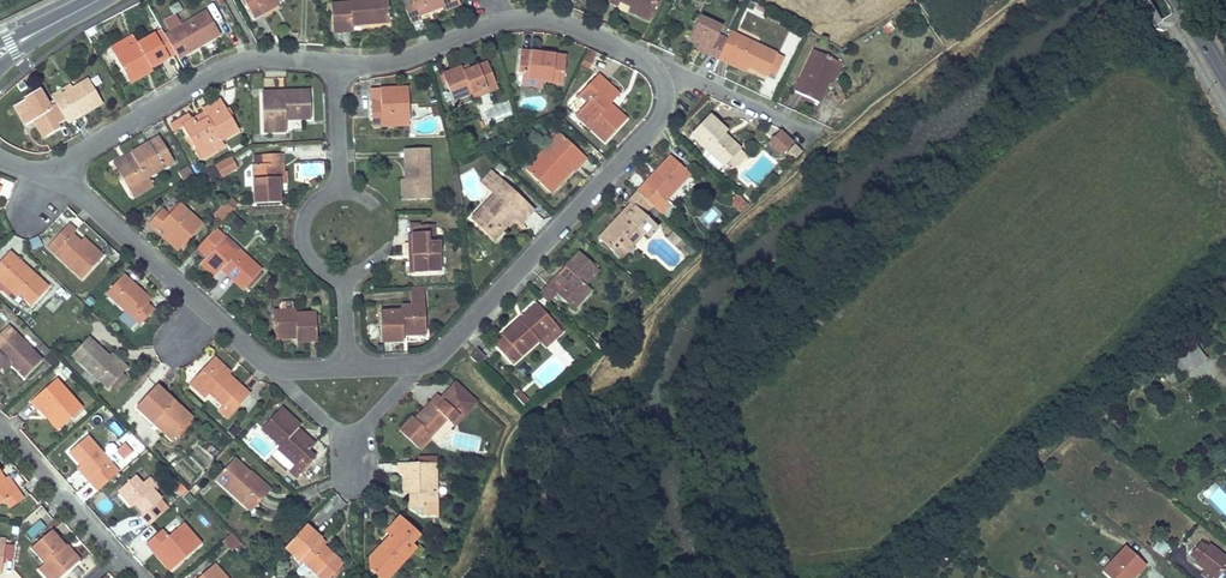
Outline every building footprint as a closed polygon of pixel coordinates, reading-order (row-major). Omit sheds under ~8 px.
[(252,17),(276,3),(282,0),(243,0),(252,17)] [(339,3),(341,32),(353,32),(353,25),(389,22),(387,0),(350,0),(350,2),(339,3)] [(457,0),(412,0),(413,2),(411,3),(409,0),(400,0),(410,23),(419,19),(418,16),(445,5),(446,9),(458,4),(457,0)] [(631,6),(651,15),(658,0),(609,0),(609,2),(617,6),(620,1),(631,6)] [(276,3),(252,17),(254,20),(277,6),(276,3)] [(651,15),(631,6),(628,11),(648,21),(651,15)] [(169,31),(164,34),(175,53),(178,58),(186,53),(184,50),(197,43),(199,46),(219,35),(216,29),(208,16),(205,11),(181,24),(169,31)] [(214,13),(208,16),(216,29),(221,25),(214,13)] [(164,22),(169,31),(181,24),(176,16),(164,22)] [(689,40),(698,45),(711,50),(709,55),(718,60),(727,40),(719,36),(723,27),(700,16),(689,40)] [(137,43),(114,55),(125,75),(148,63),(150,67),(175,53),(164,34),(161,29),(137,43)] [(727,40),(718,60),(727,64),(730,58),(749,67),(766,76),(768,73),(777,54),(731,32),(727,40)] [(109,46),(114,55),(137,43),(132,34),(109,46)] [(184,50),(186,53),(199,46),(197,43),(184,50)] [(698,45),(696,49),(709,55),(711,50),(698,45)] [(592,69),(597,52),(589,50),(584,66),(592,69)] [(531,56),(531,52),(521,51),(518,70),(524,71),(523,83),(540,86),(541,81),(563,84),(566,57),(544,54),(543,58),(531,56)] [(828,82),(825,80),(834,60),(814,51),(794,91),(818,102),(828,82)] [(777,54),(768,73),(775,76),(784,58),(777,54)] [(730,58),(727,64),(746,73),(749,67),(730,58)] [(834,60),(825,80),(828,82),(832,83),(841,64),(834,60)] [(461,66),(443,74),(446,82),(453,100),(472,93),(496,83),(487,62),(463,71),(461,66)] [(148,63),(125,75),(129,83),(152,70),(150,67),(148,63)] [(587,102),(579,110),(590,120),(586,125),(604,142),(626,119),(617,110),(613,114),(606,107),(610,103),(619,94),(598,74),(579,94),(587,102)] [(71,89),(54,99),(54,100),(65,118),(67,123),(101,103),(87,79),(71,89)] [(496,83),(472,93),(474,97),(497,88),(496,83)] [(68,85),(51,95),(54,99),(71,89),(68,85)] [(380,107),(371,107),(371,126),(408,125),(407,85),(380,85),(380,87),(380,107)] [(380,87),(370,87),(371,107),(380,107),(380,87)] [(23,125),(32,120),(36,117),(46,135),(59,127),(57,123),(65,118),(54,100),(48,103),(39,89),(24,98),(24,100),(13,107),(23,125)] [(278,95),(278,91),(261,92),(262,131),(285,130),(285,118),(310,118),(309,91),(283,91),(283,95),(278,95)] [(189,121),(181,125),(182,127),(194,148),(198,146),(204,156),(215,149),(212,145),(220,140),(229,135),(227,131),(235,126),(219,99),(201,110),(203,113),(209,122),(204,125),(201,120),(195,123),(192,119),(189,121)] [(617,110),(610,103),(606,107),(613,114),(617,110)] [(579,110),(575,114),(586,125),(590,120),(579,110)] [(203,113),(192,119),(195,123),(201,120),(204,125),(209,122),(203,113)] [(690,135),(708,151),(722,165),(723,166),(729,160),(739,149),(724,134),(727,131),(709,115),(690,135)] [(182,127),(181,125),(189,121),(186,116),(170,125),(174,132),(182,127)] [(36,117),(32,120),(42,137),(46,135),(36,117)] [(235,126),(227,131),(229,135),(237,129),(235,126)] [(795,143),(781,131),(769,143),(782,156),(786,152),(795,143)] [(560,132),(526,169),(550,192),(576,164),(578,166),(586,157),(560,132)] [(116,171),(127,189),(147,177),(173,161),(158,136),(130,153),(134,161),(116,171)] [(220,140),(212,145),(215,149),(223,145),(220,140)] [(801,150),(795,143),(786,152),(793,159),(801,150)] [(198,146),(194,148),(200,159),(204,156),(198,146)] [(411,158),(405,159),(405,179),(406,199),(431,199),(429,148),(410,148),(411,158)] [(739,149),(729,160),(736,166),(746,155),(739,149)] [(722,165),(708,151),(705,155),(719,168),(722,165)] [(130,153),(112,164),(116,171),(134,161),(130,153)] [(279,182),(278,163),(282,163),(282,153),(262,154),(262,163),(253,164),(255,203),(279,202),(279,182)] [(680,153),(674,159),(685,170),(691,163),(680,153)] [(671,156),(637,192),(652,206),(659,212),(668,202),(664,199),(688,173),(685,170),(674,159),(671,156)] [(236,167),(230,157),(215,165),(221,175),(236,167)] [(508,169),(500,162),(496,166),(504,174),(508,169)] [(178,171),(184,181),(193,175),(187,166),(178,171)] [(482,181),(488,187),(499,177),(492,171),(482,181)] [(147,177),(127,189),(132,198),(152,186),(147,177)] [(494,194),(475,214),(481,220),(478,224),(489,234),(498,226),(503,230),(511,221),(508,218),(512,213),(516,216),(522,222),(534,209),(499,177),(488,187),(494,194)] [(622,220),(618,217),(599,238),(614,252),(626,239),(631,243),(642,231),(644,233),(648,236),(657,227),(644,214),(652,206),(637,192),(628,200),(631,203),(635,206),(622,220)] [(746,206),(736,196),(730,203),(739,213),(746,206)] [(226,201),(213,215),(220,222),(233,208),(226,201)] [(158,225),(165,231),(181,246),(202,224),(179,203),(168,214),(161,208),(148,223),(154,229),(158,225)] [(631,203),(618,217),(622,220),(635,206),(631,203)] [(233,214),(229,218),(235,224),(239,220),(233,214)] [(475,214),(471,217),(478,224),(481,220),(475,214)] [(98,260),(79,242),(71,235),(75,231),(67,224),(50,243),(57,249),(53,253),(81,279),(98,260)] [(498,226),(489,234),(494,239),(503,230),(498,226)] [(215,228),(211,232),(235,254),(239,250),(215,228)] [(181,246),(165,231),(161,235),(178,250),(181,246)] [(631,243),(626,239),(614,252),(621,258),(644,233),(642,231),(631,243)] [(211,232),(196,248),(205,257),(220,270),(223,267),(245,287),(261,270),(239,250),(235,254),(211,232)] [(408,233),(408,242),(414,242),(414,260),(415,273),(441,272),(440,240),(434,241),(434,232),(408,233)] [(38,237),(30,241),(34,249),(43,245),(38,237)] [(82,239),(79,242),(98,260),(101,257),(82,239)] [(0,277),(18,293),(31,305),(47,287),(8,252),(0,261),(0,277)] [(558,274),(548,286),(557,294),(568,305),(575,297),(579,301),(591,289),(585,283),(598,270),(580,252),(566,267),(569,270),(574,275),(567,283),(561,277),(558,274)] [(220,270),(205,257),(199,263),(214,277),(220,270)] [(223,267),(220,270),(242,290),(245,287),(223,267)] [(569,270),(561,277),(567,283),(574,275),(569,270)] [(121,275),(105,294),(139,325),(152,310),(145,304),(149,300),(121,275)] [(0,277),(0,283),(15,296),(18,293),(0,277)] [(375,278),(369,281),(373,288),(378,288),(375,277),(375,278)] [(424,286),(412,286),(413,295),(424,295),(424,286)] [(548,286),(539,295),(548,303),(557,294),(548,286)] [(575,297),(568,305),(573,309),(579,301),(575,297)] [(403,335),(402,331),(425,330),(425,299),(413,300),(410,300),(411,306),(401,306),(401,311),(380,312),(380,342),(403,341),(403,335)] [(493,343),(510,362),(519,354),(521,356),(540,339),(556,325),(539,307),(526,320),(527,322),(524,325),(520,320),(493,343)] [(272,310),(273,332),(296,332),(296,338),(297,342),(316,341),(315,312),(296,313),(296,310),(272,310)] [(125,312),(120,318),(134,331),(139,325),(125,312)] [(556,325),(540,339),(545,346),(561,332),(556,325)] [(9,364),(10,364),(23,377),(40,360),(6,326),(0,332),(0,355),(9,364)] [(87,338),(83,342),(91,350),(95,345),(87,338)] [(91,350),(83,342),(71,355),(107,389),(110,386),(122,373),(123,371),(107,356),(95,345),(91,350)] [(37,348),(44,356),(48,352),(41,345),(37,348)] [(1196,346),(1176,360),(1187,375),(1207,361),(1196,346)] [(487,358),(478,349),(471,357),(480,365),(487,358)] [(48,352),(44,356),(42,358),(50,366),(56,360),(48,352)] [(111,353),(107,356),(123,371),(127,368),(111,353)] [(519,354),(510,362),(512,364),(521,356),(519,354)] [(1,372),(9,364),(0,355),(0,370),(1,372)] [(214,358),(194,379),(209,393),(223,406),(220,411),(229,419),(249,395),(227,375),(218,366),(220,364),(214,358)] [(220,364),(218,366),(227,375),(230,372),(220,364)] [(195,365),(187,373),(191,377),(199,368),(195,365)] [(122,373),(110,386),(115,391),(127,378),(122,373)] [(31,401),(38,409),(42,406),(60,426),(81,408),(55,379),(31,401)] [(209,393),(194,379),(190,383),(205,397),(209,393)] [(456,384),(442,399),(453,409),(467,395),(456,384)] [(136,408),(153,424),(157,419),(176,436),(192,419),(156,386),(136,408)] [(417,422),(414,419),(412,416),(399,430),(420,449),(431,436),(447,419),(451,423),(454,426),(476,403),(467,395),(453,409),(442,399),(437,394),(429,403),(432,406),(417,422)] [(429,403),(414,419),(417,422),(432,406),(429,403)] [(42,406),(38,409),(57,430),(60,426),(42,406)] [(309,449),(293,433),(297,429),(300,426),(280,409),(261,429),(279,447),(277,449),(294,464),(291,468),(298,474),(313,458),(307,452),(309,449)] [(157,419),(153,424),(172,441),(176,436),(157,419)] [(447,419),(431,436),(435,440),(451,423),(447,419)] [(297,429),(293,433),(309,449),(313,444),(297,429)] [(68,452),(80,465),(91,478),(87,481),(97,491),(118,472),(85,436),(68,452)] [(266,496),(245,477),(248,473),(233,459),(214,479),(251,512),(266,496)] [(420,463),(399,464),(399,474),(405,474),(406,495),(410,495),(411,510),(422,510),(423,518),(437,517),(436,494),(432,494),(431,463),(420,463)] [(80,465),(76,468),(87,481),(91,478),(80,465)] [(248,473),(245,477),(266,496),(270,491),(248,473)] [(3,480),(0,476),(0,502),(2,500),(8,509),(22,499),(17,491),(13,494),(3,480)] [(7,477),(3,480),(13,494),(17,491),(7,477)] [(118,492),(126,501),(129,498),(135,504),(143,513),(141,516),(148,525),(162,514),(154,504),(160,498),(152,489),(156,485),(149,477),(141,484),(135,477),(118,492)] [(129,498),(126,501),(131,508),(135,504),(129,498)] [(369,571),(374,575),(381,567),(386,573),(396,563),(399,566),(416,548),(411,544),(420,535),(400,517),(385,533),(390,537),(385,542),(389,545),(385,549),(381,546),(370,558),(369,571)] [(145,544),(160,559),(164,557),(173,568),(200,544),(182,523),(168,536),(162,530),(145,544)] [(284,548),(299,563),(300,561),(319,577),(329,577),(342,564),(322,546),(318,542),(321,539),(305,524),(284,548)] [(42,565),(54,577),(58,577),(75,563),(62,549),(64,547),(50,531),(31,548),(44,563),(42,565)] [(230,533),(222,541),(231,550),(239,543),(230,533)] [(1204,572),(1212,577),(1225,577),(1225,558),(1209,545),(1207,548),(1200,542),(1189,557),(1196,562),(1195,565),(1204,572)] [(1164,543),(1157,553),(1163,558),(1170,549),(1164,543)] [(64,547),(62,549),(75,563),(79,560),(66,545),(64,547)] [(1144,566),(1125,547),(1101,573),(1107,577),(1133,577),(1144,566)] [(164,557),(160,559),(170,571),(173,568),(164,557)] [(374,575),(377,577),(388,577),(399,566),(396,563),(386,573),(381,567),(374,575)] [(42,565),(37,569),(45,577),(54,577),(42,565)] [(218,568),(213,565),(198,577),(226,577),(218,568)]
